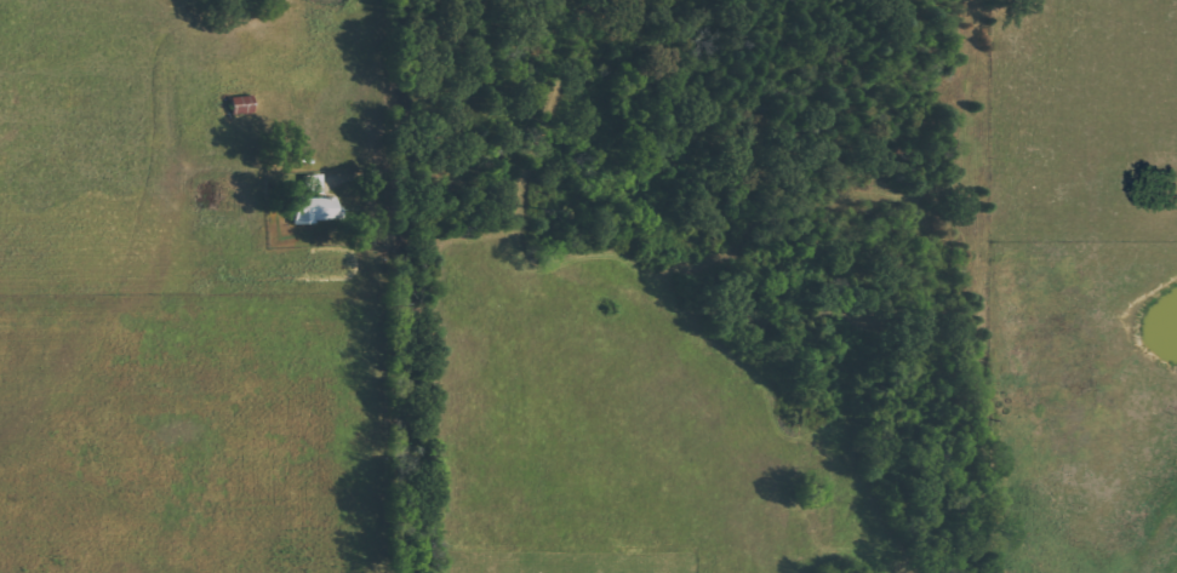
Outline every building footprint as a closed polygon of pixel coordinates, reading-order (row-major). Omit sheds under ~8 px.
[(306,175),(307,196),(325,195),(324,175),(306,175)] [(296,223),(339,221),(338,196),(295,199),(296,223)]
